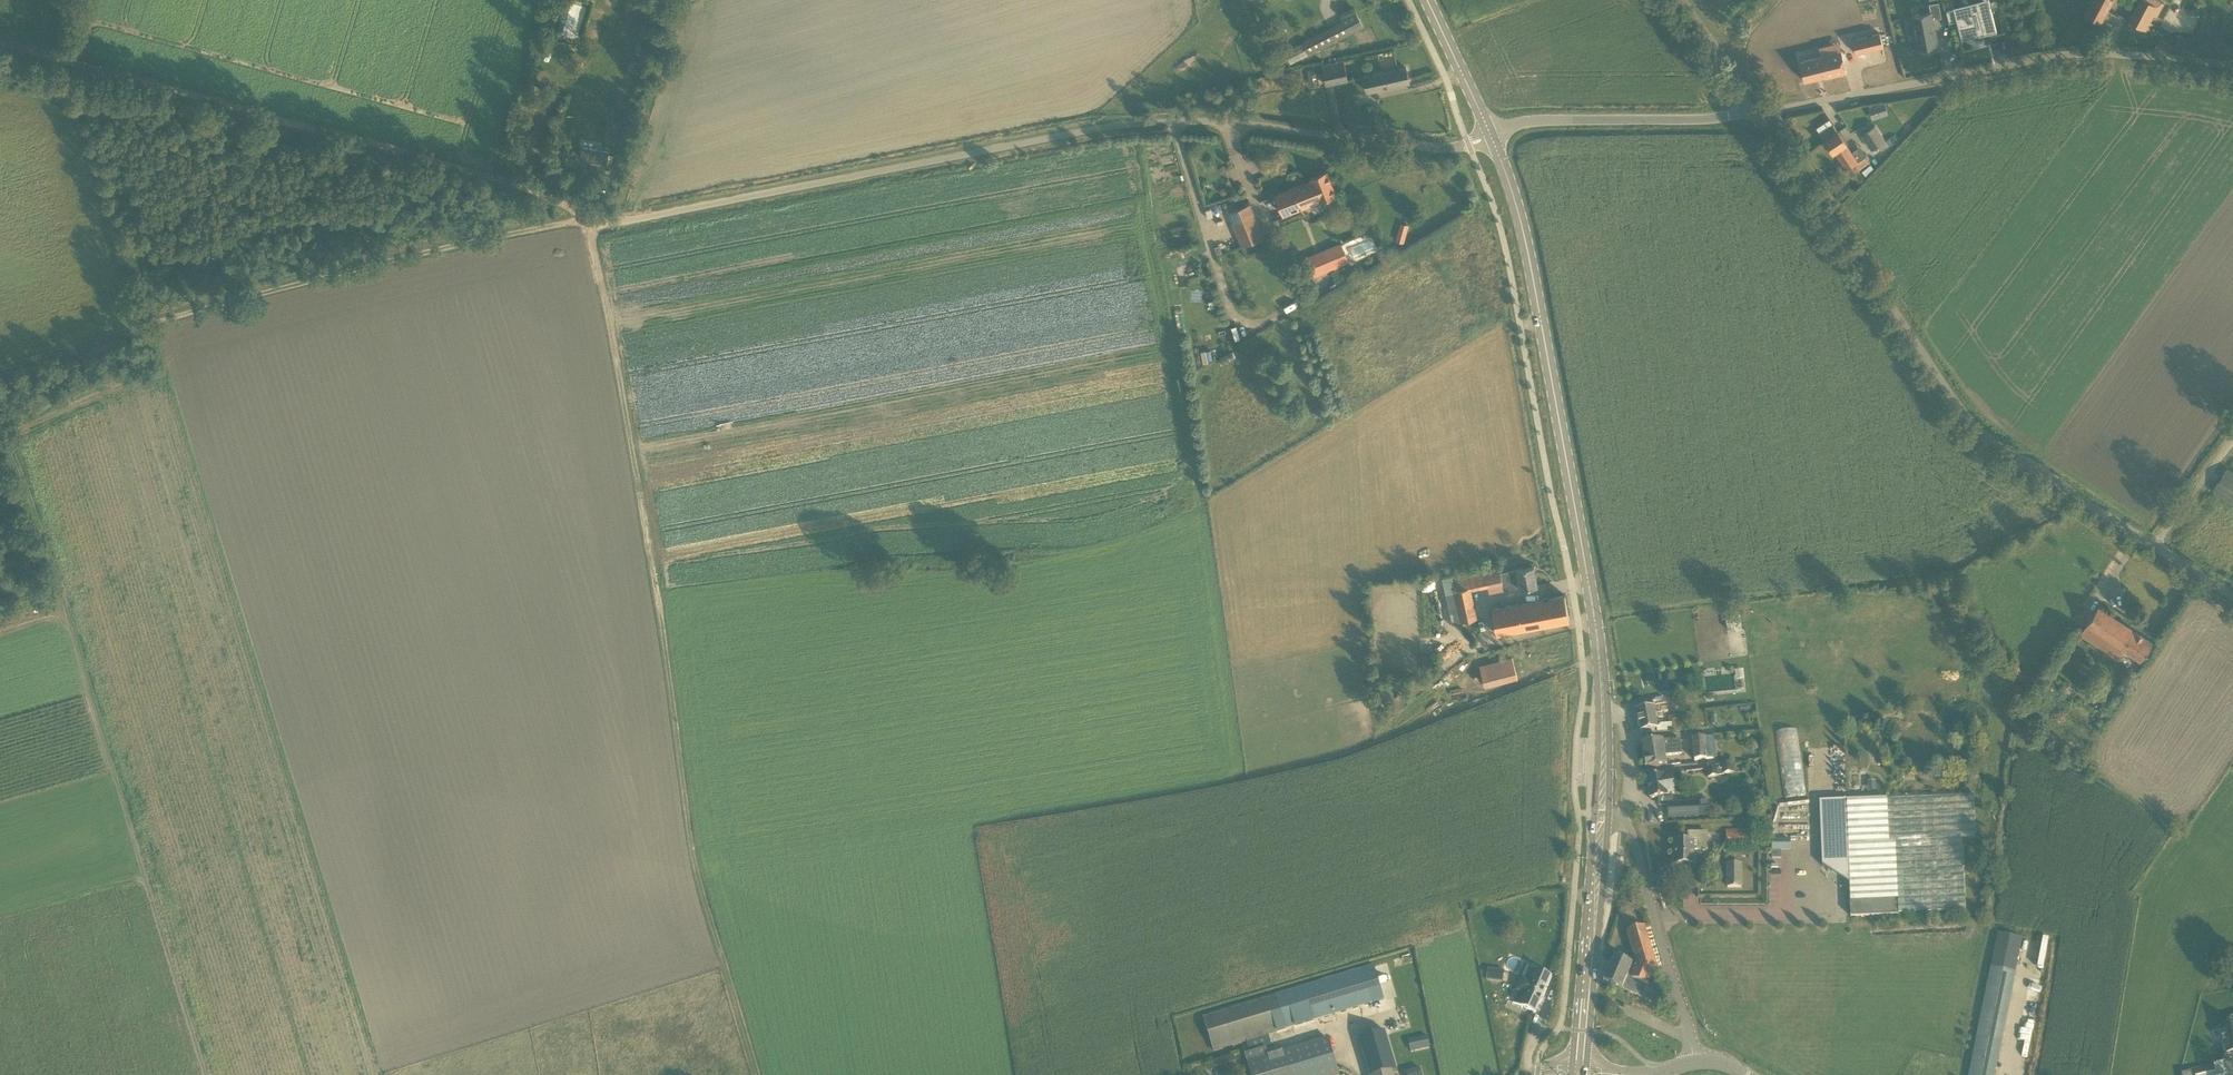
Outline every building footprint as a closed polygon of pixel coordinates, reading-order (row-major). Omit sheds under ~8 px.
[(2084,13),(2100,22),(2112,0),(2091,0),(2084,13)] [(2128,21),(2148,31),(2153,23),(2150,21),(2153,15),(2156,16),(2161,8),(2147,0),(2139,0),(2128,21)] [(1929,3),(1931,12),(1911,16),(1917,47),(1937,43),(1932,18),(1941,17),(1938,1),(1929,3)] [(1981,25),(1983,33),(1996,30),(1989,4),(1978,7),(1977,3),(1965,6),(1965,8),(1957,10),(1963,34),(1978,30),(1977,26),(1981,25)] [(1957,19),(1954,9),(1947,11),(1949,21),(1957,19)] [(1308,54),(1363,26),(1355,11),(1341,18),(1343,21),(1301,42),(1308,54)] [(1880,32),(1852,39),(1856,53),(1883,46),(1880,32)] [(1960,38),(1963,52),(1986,47),(1983,33),(1960,38)] [(1996,60),(2010,57),(2006,39),(1993,42),(1995,50),(1994,50),(1996,60)] [(1825,75),(1825,77),(1846,72),(1841,51),(1800,60),(1804,80),(1825,75)] [(1322,65),(1326,85),(1348,80),(1344,61),(1322,65)] [(1406,67),(1364,77),(1368,91),(1409,82),(1406,67)] [(1884,101),(1865,105),(1869,119),(1887,115),(1884,101)] [(1862,134),(1868,143),(1875,153),(1888,144),(1875,125),(1872,127),(1869,122),(1859,129),(1862,134)] [(1847,168),(1851,166),(1854,170),(1867,161),(1864,157),(1862,158),(1856,148),(1852,151),(1838,130),(1838,131),(1833,124),(1820,133),(1825,140),(1824,140),(1825,142),(1824,144),(1826,147),(1828,147),(1833,153),(1835,151),(1847,168)] [(606,165),(591,162),(589,169),(609,172),(610,169),(605,168),(606,165)] [(1276,194),(1276,195),(1284,214),(1320,200),(1337,193),(1328,171),(1310,178),(1311,180),(1276,194)] [(1250,204),(1229,212),(1242,245),(1263,236),(1250,204)] [(1404,243),(1409,224),(1399,222),(1394,240),(1404,243)] [(1341,243),(1307,257),(1315,275),(1349,261),(1341,243)] [(1200,296),(1197,277),(1187,279),(1190,297),(1200,296)] [(2227,468),(2212,491),(2232,504),(2232,472),(2227,468)] [(1500,572),(1502,583),(1503,586),(1508,584),(1509,589),(1520,586),(1520,587),(1537,584),(1534,566),(1517,569),(1500,572)] [(1480,587),(1502,583),(1500,572),(1499,567),(1452,575),(1461,621),(1477,618),(1471,591),(1480,589),(1480,587)] [(1567,619),(1562,594),(1488,609),(1493,634),(1567,619)] [(2153,641),(2098,606),(2086,624),(2080,634),(2118,659),(2124,649),(2140,660),(2153,641)] [(1511,656),(1479,665),(1484,684),(1502,680),(1516,676),(1511,656)] [(2092,700),(2091,705),(2096,708),(2100,705),(2100,701),(2096,698),(2092,700)] [(1666,699),(1652,701),(1654,708),(1637,711),(1640,732),(1658,728),(1655,714),(1668,712),(1666,699)] [(1785,798),(1807,795),(1799,728),(1778,730),(1785,798)] [(1717,736),(1705,737),(1693,738),(1695,760),(1719,758),(1717,736)] [(1662,740),(1642,744),(1646,769),(1666,766),(1665,756),(1682,754),(1680,739),(1662,741),(1662,740)] [(1731,764),(1722,765),(1722,766),(1707,769),(1709,778),(1718,776),(1718,775),(1733,772),(1731,764)] [(1664,775),(1647,778),(1651,799),(1668,796),(1667,794),(1676,793),(1674,782),(1673,774),(1664,776),(1664,775)] [(1851,916),(1899,914),(1899,913),(1965,910),(1962,839),(1964,838),(1975,838),(1976,838),(1976,837),(1974,795),(1847,800),(1820,801),(1822,865),(1822,866),(1849,883),(1851,916)] [(1700,816),(1699,803),(1668,804),(1669,818),(1700,816)] [(1726,830),(1727,844),(1753,843),(1753,829),(1726,830)] [(1689,842),(1675,842),(1675,865),(1694,865),(1694,850),(1707,850),(1707,833),(1689,833),(1689,842)] [(1790,850),(1790,838),(1771,838),(1771,850),(1790,850)] [(1741,887),(1741,871),(1728,871),(1728,887),(1741,887)] [(1622,990),(1632,994),(1643,999),(1652,978),(1657,966),(1645,927),(1627,932),(1637,965),(1636,967),(1615,958),(1604,982),(1622,990)] [(2022,938),(1998,933),(1970,1074),(1995,1074),(2022,938)] [(1487,981),(1503,982),(1504,963),(1491,962),(1490,969),(1488,969),(1487,981)] [(1383,963),(1276,995),(1204,1017),(1214,1051),(1246,1041),(1249,1051),(1272,1044),(1269,1034),(1393,997),(1383,963)] [(1520,983),(1521,983),(1517,991),(1519,991),(1513,1003),(1536,1013),(1543,997),(1552,978),(1537,971),(1532,981),(1523,977),(1520,983)] [(1666,983),(1652,978),(1643,999),(1660,1006),(1666,992),(1663,990),(1666,983)] [(2227,1054),(2232,1053),(2232,1018),(2230,1019),(2231,1026),(2221,1028),(2227,1054)] [(1381,1032),(1359,1039),(1370,1074),(1394,1074),(1393,1074),(1399,1072),(1386,1031),(1381,1032)] [(1428,1035),(1408,1039),(1411,1052),(1430,1048),(1428,1035)] [(1282,1051),(1269,1055),(1266,1047),(1245,1054),(1251,1074),(1340,1074),(1329,1038),(1282,1051)] [(1239,1069),(1235,1055),(1212,1061),(1216,1074),(1218,1074),(1239,1069)]
